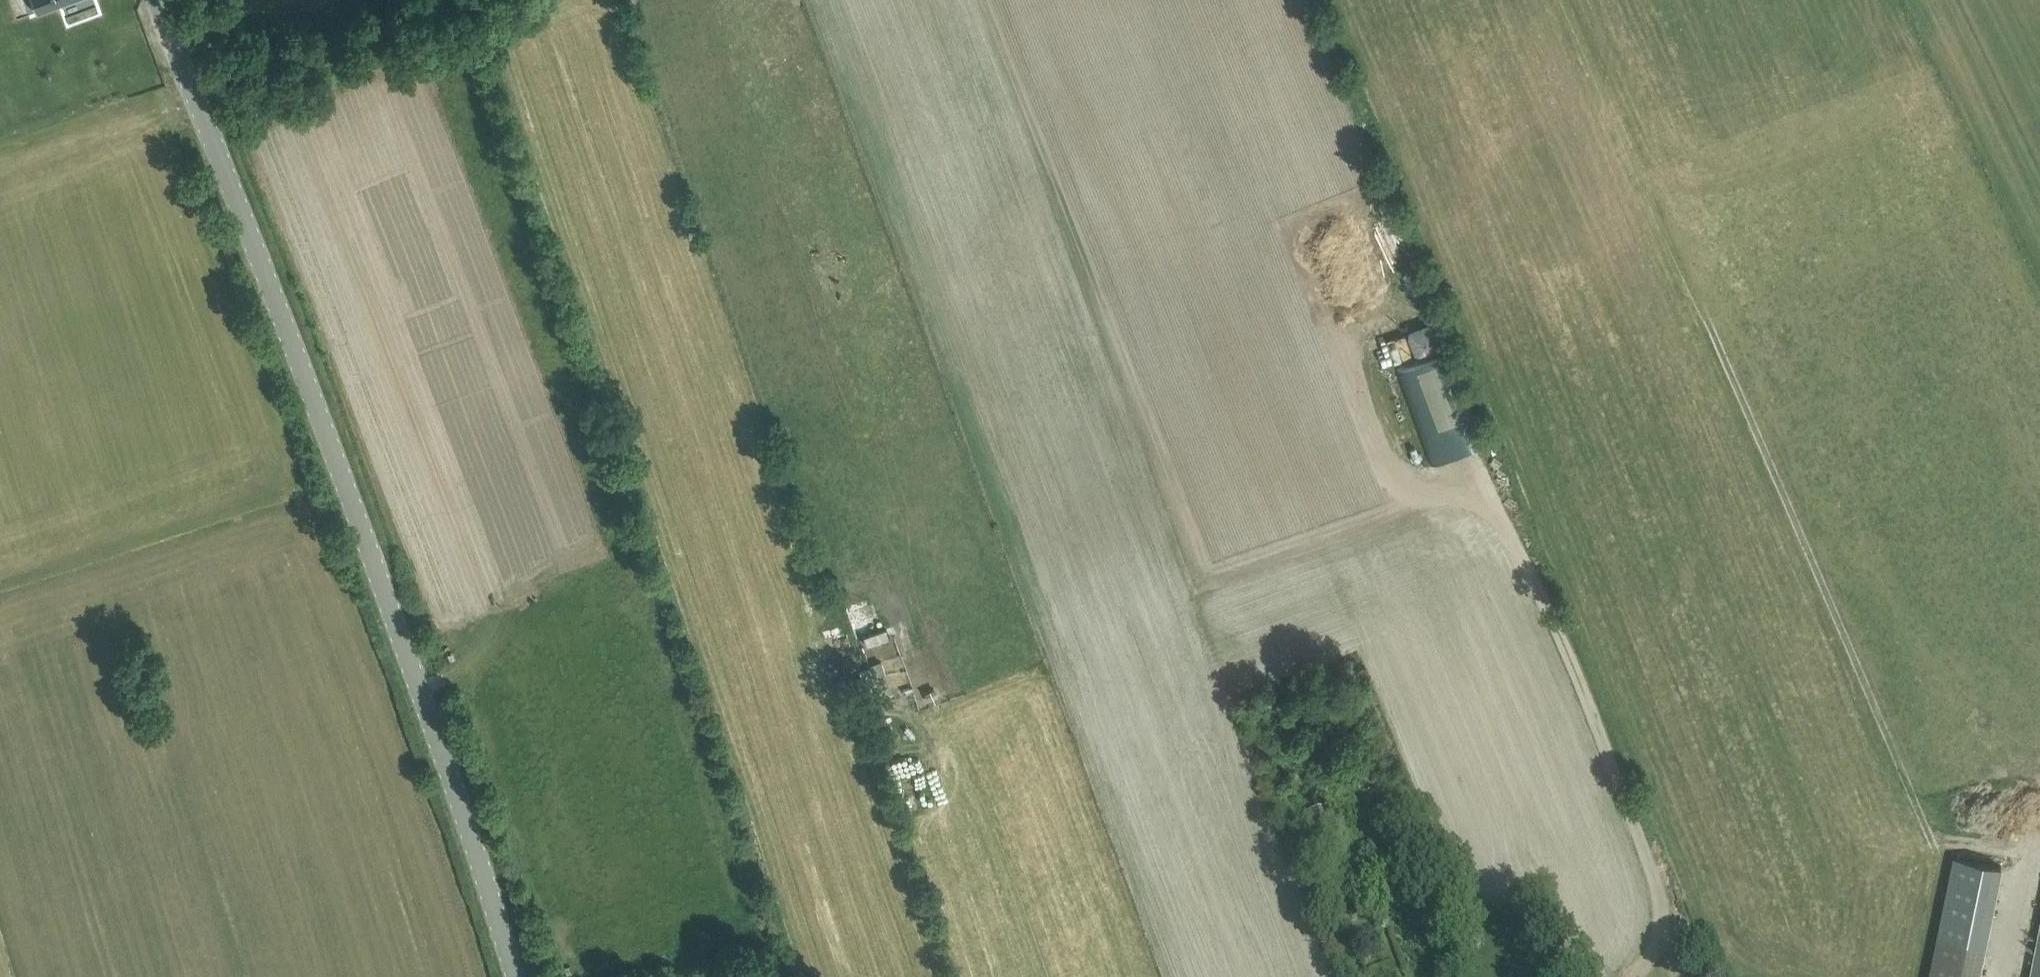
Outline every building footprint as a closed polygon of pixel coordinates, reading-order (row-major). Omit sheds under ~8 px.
[(1441,321),(1426,322),(1427,335),(1442,334),(1441,321)] [(1451,348),(1395,368),(1420,437),(1476,417),(1451,348)] [(881,628),(858,637),(862,646),(885,637),(881,628)] [(913,676),(907,645),(893,648),(899,679),(913,676)] [(892,693),(881,660),(869,664),(881,697),(892,693)] [(1929,976),(1978,976),(2001,866),(1954,856),(1929,976)] [(2031,976),(2039,976),(2039,931),(2031,976)]
